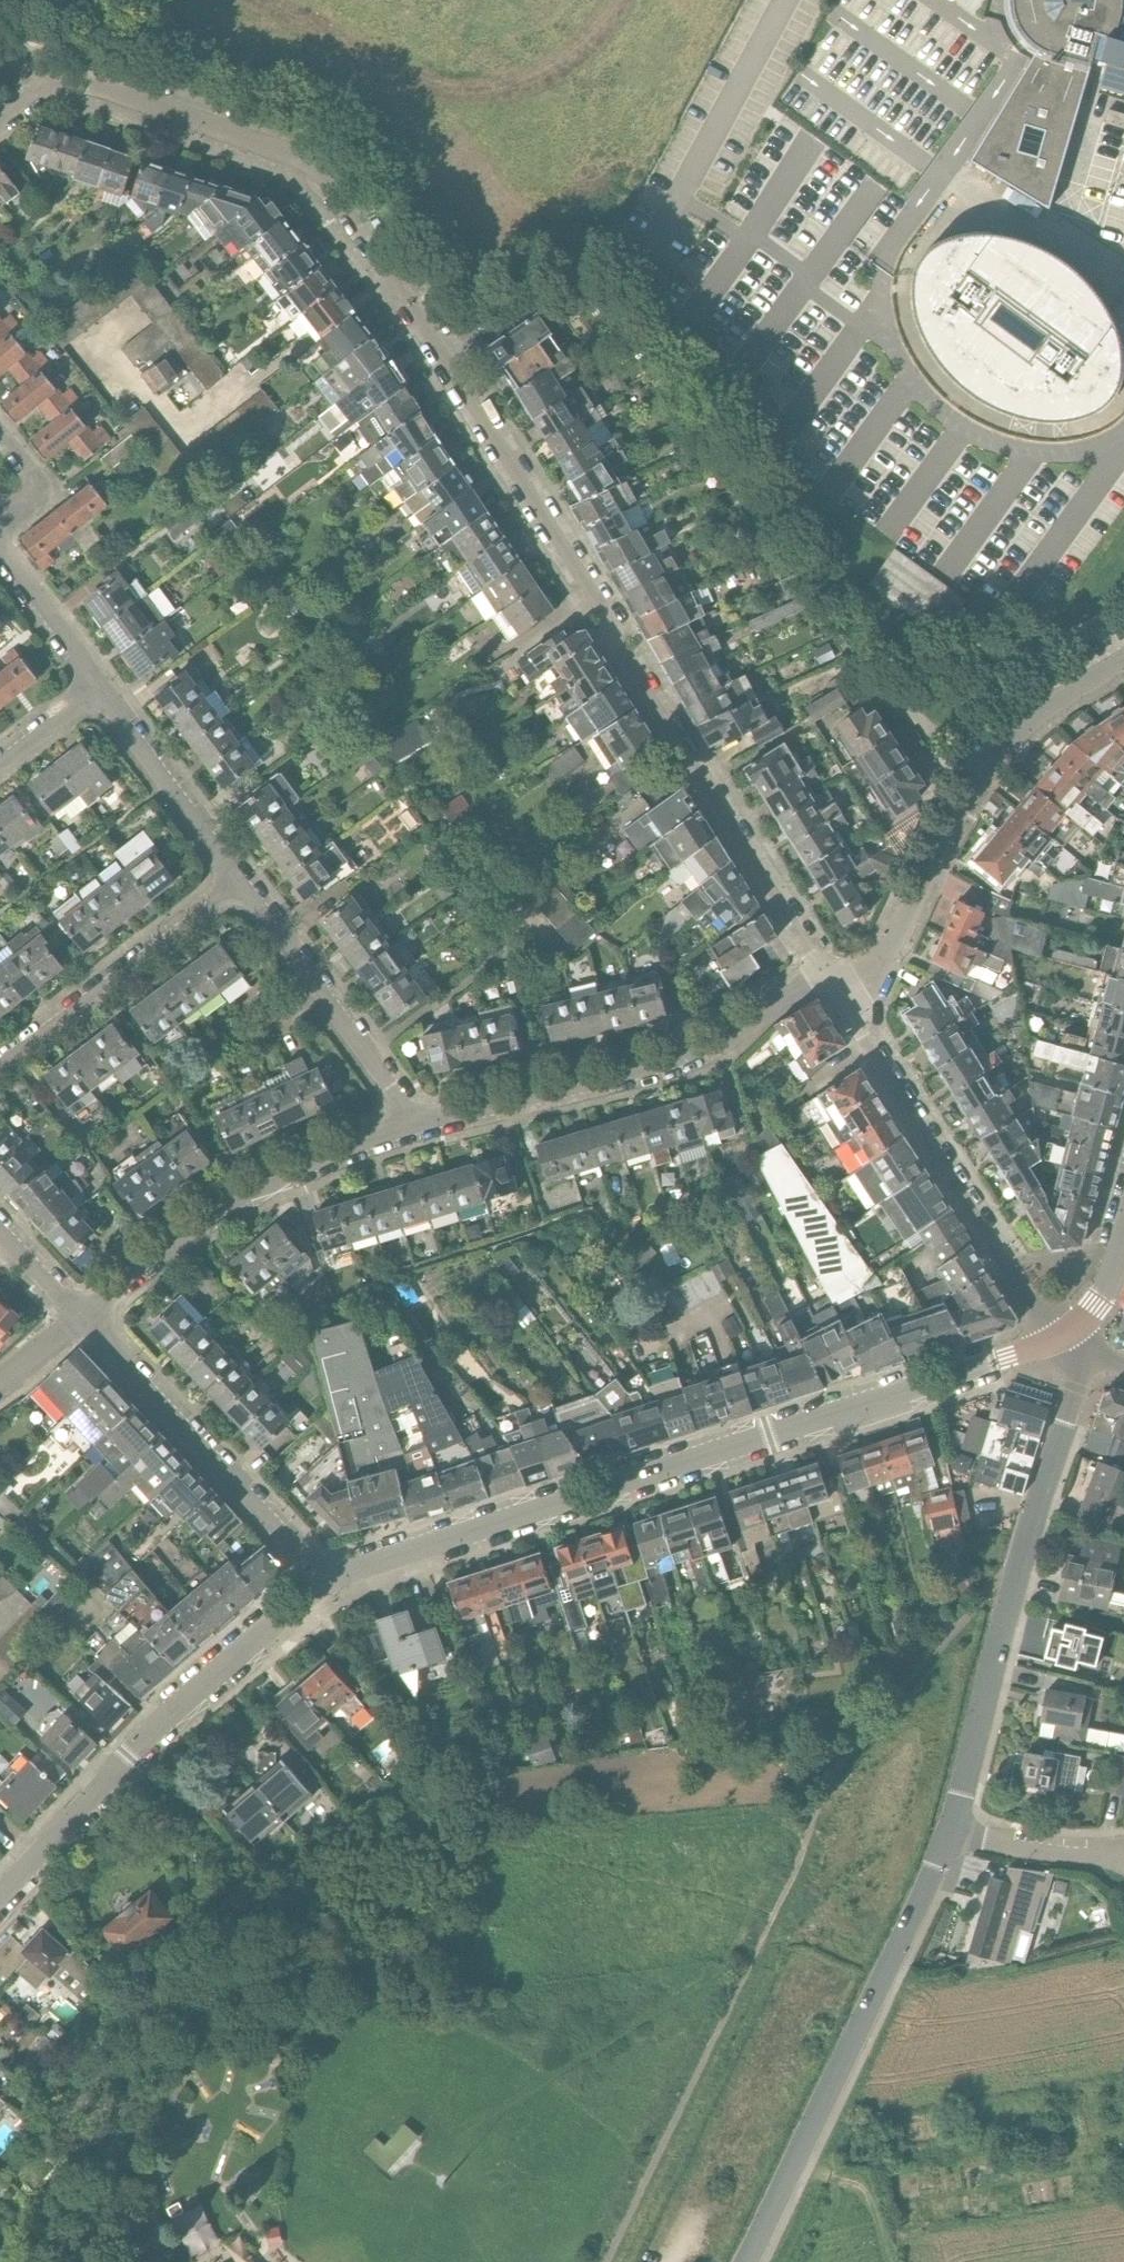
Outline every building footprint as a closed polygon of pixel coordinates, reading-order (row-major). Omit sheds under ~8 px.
[(1012,6),(1014,16),(1017,26),(1023,36),(1030,44),(1039,50),(969,166),(971,167),(974,163),(1050,210),(1094,60),(1107,64),(1100,88),(1123,95),(1123,0),(1012,0),(1012,6)] [(53,169),(52,168),(63,135),(39,127),(28,160),(29,161),(43,181),(52,174),(53,169)] [(52,168),(53,169),(77,177),(88,143),(85,142),(86,140),(64,133),(63,135),(52,168)] [(75,181),(99,189),(113,151),(88,143),(77,177),(75,181)] [(113,151),(99,189),(89,196),(121,207),(137,159),(113,151)] [(3,197),(8,204),(21,194),(16,187),(17,186),(6,171),(10,169),(0,156),(0,199),(3,197)] [(148,209),(157,212),(170,170),(146,163),(134,197),(129,195),(127,204),(140,219),(146,213),(148,209)] [(168,212),(179,215),(193,178),(170,170),(157,212),(156,214),(138,230),(146,240),(164,226),(168,212)] [(184,220),(188,217),(224,188),(193,178),(179,215),(178,218),(184,220)] [(207,241),(217,234),(260,200),(224,188),(188,217),(207,241)] [(238,240),(246,250),(285,220),(285,219),(275,203),(267,209),(260,200),(217,234),(228,248),(238,240)] [(246,288),(259,279),(303,243),(285,220),(246,250),(253,258),(234,272),(246,288)] [(1112,315),(1111,312),(1101,298),(1090,284),(1083,276),(1070,264),(1055,254),(1046,248),(1030,241),(1013,236),(996,233),(978,232),(954,238),(948,240),(938,244),(932,248),(925,255),(921,261),(916,271),(914,277),(912,294),(914,312),(919,329),(926,344),(935,359),(946,373),(958,385),(972,397),(987,406),(997,411),(1014,417),(1036,422),(1055,424),(1072,422),(1089,417),(1099,413),(1104,409),(1112,402),(1116,396),(1121,386),(1123,380),(1123,371),(1123,364),(1123,352),(1120,334),(1118,328),(1112,315)] [(259,279),(278,301),(320,266),(303,243),(259,279)] [(133,296),(144,310),(162,296),(134,260),(116,274),(133,296)] [(294,322),(304,314),(337,288),(320,266),(278,301),(270,307),(285,328),(294,322)] [(116,274),(105,282),(122,304),(133,296),(116,274)] [(105,282),(94,291),(110,313),(122,304),(105,282)] [(323,337),(355,312),(337,288),(304,314),(323,337)] [(94,291),(81,301),(98,323),(110,313),(94,291)] [(155,324),(174,309),(172,306),(171,307),(162,296),(144,310),(155,324)] [(208,391),(227,376),(191,331),(174,309),(155,324),(169,343),(170,342),(208,391)] [(314,362),(325,375),(375,337),(355,312),(323,337),(333,348),(314,362)] [(518,393),(572,360),(565,349),(552,334),(554,333),(539,314),(506,337),(488,350),(501,368),(500,368),(512,385),(518,393)] [(13,335),(23,328),(11,315),(4,321),(0,316),(0,346),(13,335)] [(158,351),(169,343),(155,324),(144,333),(158,351)] [(148,360),(158,351),(144,333),(133,341),(148,360)] [(44,373),(53,365),(41,352),(34,358),(29,352),(28,353),(13,335),(0,346),(0,375),(8,368),(24,388),(44,373)] [(343,399),(352,392),(390,362),(375,337),(325,375),(316,383),(333,405),(343,399)] [(137,368),(148,360),(133,341),(123,350),(137,368)] [(142,375),(156,395),(158,394),(159,396),(189,374),(181,364),(180,365),(172,354),(142,375)] [(535,419),(569,398),(560,382),(577,370),(572,360),(518,393),(535,419)] [(346,432),(359,423),(406,387),(390,362),(352,392),(360,404),(361,403),(369,413),(362,419),(358,414),(349,420),(347,417),(340,423),(346,432)] [(54,424),(74,409),(83,402),(71,389),(64,395),(59,388),(58,389),(44,373),(24,388),(2,406),(16,423),(38,405),(54,424)] [(374,432),(380,442),(422,413),(406,387),(359,423),(368,436),(374,432)] [(270,419),(281,411),(264,391),(254,399),(270,419)] [(535,419),(548,440),(596,408),(594,405),(598,403),(593,395),(574,407),(569,398),(535,419)] [(259,427),(270,419),(254,399),(244,407),(259,427)] [(561,461),(611,432),(602,419),(608,415),(602,404),(596,408),(548,440),(561,461)] [(249,435),(259,427),(244,407),(233,415),(249,435)] [(133,435),(134,436),(154,420),(145,408),(125,424),(133,435)] [(85,463),(105,447),(103,446),(113,439),(102,425),(94,432),(89,426),(88,426),(74,409),(54,424),(32,442),(46,460),(68,442),(85,463)] [(392,453),(399,466),(438,439),(422,413),(380,442),(360,457),(369,470),(392,453)] [(239,443),(249,435),(233,415),(223,423),(239,443)] [(142,447),(143,448),(164,431),(154,420),(134,436),(142,447)] [(229,451),(239,443),(223,423),(213,431),(229,451)] [(143,448),(152,459),(173,443),(164,431),(143,448)] [(219,459),(229,451),(213,431),(203,438),(219,459)] [(561,461),(573,480),(622,449),(627,446),(621,435),(615,438),(611,432),(561,461)] [(102,459),(111,471),(142,447),(134,436),(133,435),(102,459)] [(409,480),(417,493),(456,466),(451,458),(445,450),(438,439),(399,466),(381,479),(391,493),(409,480)] [(586,500),(621,485),(622,484),(614,470),(629,460),(622,449),(573,480),(586,500)] [(422,525),(424,524),(472,490),(456,466),(417,493),(405,502),(422,525)] [(57,514),(73,535),(86,552),(102,540),(92,527),(103,518),(100,514),(110,506),(103,497),(111,491),(102,479),(57,514)] [(583,528),(621,510),(632,504),(637,501),(629,486),(633,485),(630,481),(621,486),(621,485),(586,500),(571,506),(583,528)] [(442,531),(449,540),(488,514),(472,490),(424,524),(433,537),(442,531)] [(164,523),(176,539),(202,520),(189,504),(164,523)] [(595,549),(634,532),(621,510),(583,528),(595,549)] [(36,561),(44,570),(56,561),(50,554),(73,535),(57,514),(21,542),(36,562),(36,561)] [(505,539),(488,514),(449,540),(441,546),(451,559),(447,562),(455,572),(458,570),(465,565),(505,539)] [(612,577),(654,552),(672,543),(665,529),(646,541),(639,529),(634,532),(595,549),(612,577)] [(461,606),(483,591),(522,564),(505,539),(465,565),(458,570),(471,589),(456,599),(461,606)] [(874,581),(902,599),(919,572),(928,577),(931,572),(895,549),(874,581)] [(612,577),(624,598),(680,568),(673,557),(660,563),(654,552),(612,577)] [(638,623),(688,595),(680,579),(687,574),(686,572),(694,569),(691,563),(680,568),(624,598),(638,623)] [(483,591),(499,614),(539,588),(522,564),(483,591)] [(105,626),(148,594),(139,582),(131,587),(119,570),(104,581),(108,585),(87,601),(105,626)] [(790,601),(804,595),(795,575),(781,581),(790,601)] [(519,635),(520,636),(555,611),(539,588),(499,614),(511,633),(508,635),(511,640),(519,635)] [(651,646),(689,624),(706,616),(696,591),(688,595),(638,623),(651,646)] [(124,651),(167,619),(148,594),(105,626),(124,651)] [(750,621),(755,631),(806,609),(801,598),(750,621)] [(143,676),(163,661),(167,667),(182,655),(169,638),(177,633),(167,619),(124,651),(143,676)] [(651,646),(662,665),(718,640),(716,635),(709,639),(704,631),(696,634),(689,624),(651,646)] [(517,663),(531,683),(593,642),(586,630),(577,632),(573,625),(529,655),(517,663)] [(674,685),(719,663),(714,653),(723,649),(718,640),(662,665),(674,685)] [(531,683),(545,703),(606,662),(593,642),(531,683)] [(1,706),(38,678),(23,659),(15,650),(4,659),(10,667),(0,674),(0,704),(1,706)] [(559,724),(586,704),(618,681),(606,662),(545,703),(559,724)] [(674,685),(686,706),(745,679),(743,677),(733,681),(729,673),(726,675),(719,663),(674,685)] [(175,721),(211,694),(214,693),(203,678),(204,678),(194,665),(188,670),(187,669),(172,681),(173,684),(157,696),(175,721)] [(479,687),(486,700),(507,690),(500,676),(479,687)] [(686,706),(698,727),(755,699),(749,685),(745,679),(686,706)] [(586,704),(602,729),(635,707),(618,681),(586,704)] [(810,715),(814,722),(847,703),(842,696),(839,689),(806,708),(810,715)] [(175,721),(191,742),(227,716),(211,694),(175,721)] [(760,747),(786,732),(776,716),(769,719),(758,699),(755,699),(698,727),(709,747),(721,740),(725,746),(750,732),(760,747)] [(625,770),(660,746),(636,709),(587,740),(613,778),(625,770)] [(854,762),(892,736),(876,712),(868,717),(862,710),(837,727),(842,735),(838,738),(854,762)] [(1101,725),(1123,747),(1123,710),(1101,725)] [(191,742),(208,765),(244,739),(227,716),(191,742)] [(1122,784),(1123,785),(1123,747),(1101,725),(1076,742),(1122,784)] [(871,787),(909,762),(892,736),(854,762),(871,787)] [(225,788),(255,766),(257,769),(264,763),(246,738),(244,739),(208,765),(225,788)] [(1114,793),(1122,784),(1076,742),(1074,744),(1057,765),(1098,800),(1108,808),(1111,806),(1118,796),(1114,793)] [(766,799),(814,769),(817,767),(810,756),(799,764),(786,743),(747,768),(766,799)] [(92,787),(98,795),(112,784),(104,775),(104,774),(83,746),(59,765),(82,795),(92,787)] [(568,775),(586,763),(575,748),(558,760),(568,775)] [(884,806),(889,802),(897,813),(921,797),(915,790),(924,785),(909,762),(871,787),(884,806)] [(55,815),(82,795),(59,765),(32,785),(55,815)] [(1089,812),(1098,800),(1057,765),(1037,788),(1083,828),(1094,837),(1104,825),(1089,812)] [(780,821),(817,797),(810,787),(821,779),(814,769),(766,799),(780,821)] [(258,832),(294,805),(274,778),(256,791),(258,794),(240,808),(258,832)] [(685,787),(644,816),(625,831),(643,854),(647,850),(702,813),(685,787)] [(1018,811),(1054,839),(1065,848),(1083,828),(1037,788),(1018,811)] [(780,821),(795,846),(844,815),(829,789),(817,797),(780,821)] [(15,846),(27,837),(30,841),(46,829),(36,815),(31,818),(16,797),(0,809),(0,827),(15,846)] [(274,854),(309,827),(311,826),(295,805),(294,805),(258,832),(274,854)] [(1043,853),(1054,839),(1018,811),(1000,831),(1047,871),(1055,862),(1043,853)] [(668,874),(676,867),(718,838),(702,813),(647,850),(650,855),(665,876),(668,874)] [(808,867),(846,843),(838,831),(849,824),(844,815),(795,846),(808,867)] [(15,846),(0,827),(0,858),(15,846)] [(274,854),(291,877),(326,848),(309,827),(274,854)] [(71,848),(80,841),(70,828),(61,835),(71,848)] [(1026,867),(1046,884),(1052,875),(1047,871),(1000,831),(975,861),(991,874),(1003,885),(1012,876),(1019,868),(1023,871),(1026,867)] [(62,855),(71,848),(61,835),(52,842),(62,855)] [(694,875),(702,885),(732,861),(718,838),(676,867),(668,874),(679,887),(694,875)] [(125,864),(152,899),(176,880),(154,851),(153,851),(147,843),(139,849),(135,844),(130,844),(117,855),(125,864)] [(808,867),(822,889),(847,874),(871,859),(864,847),(853,855),(846,843),(808,867)] [(338,877),(339,879),(348,873),(329,846),(326,848),(291,877),(308,900),(338,877)] [(882,851),(871,859),(878,871),(894,878),(902,860),(882,851)] [(1123,888),(1123,864),(1117,862),(1113,876),(1111,884),(1123,888)] [(130,916),(152,899),(125,864),(103,881),(130,916)] [(746,884),(734,864),(703,885),(683,901),(699,920),(712,908),(715,907),(746,884)] [(11,895),(20,888),(10,874),(0,881),(11,895)] [(870,911),(854,886),(847,874),(822,889),(846,927),(870,911)] [(1111,884),(1100,881),(1092,879),(1061,883),(1053,885),(1049,899),(1086,909),(1089,895),(1119,903),(1115,915),(1123,918),(1123,888),(1111,884)] [(108,933),(130,916),(103,881),(81,898),(108,933)] [(531,899),(540,910),(562,891),(557,884),(555,882),(531,899)] [(725,925),(729,929),(739,922),(758,907),(760,905),(746,884),(715,907),(712,908),(699,920),(709,932),(720,923),(723,927),(725,925)] [(475,912),(487,903),(473,885),(461,894),(475,912)] [(342,947),(378,919),(358,891),(338,906),(340,909),(323,922),(342,947)] [(540,910),(549,920),(570,901),(562,891),(540,910)] [(84,951),(108,933),(81,898),(78,895),(59,909),(62,912),(58,916),(60,920),(84,951)] [(549,920),(558,929),(578,911),(570,901),(549,920)] [(1012,949),(1007,921),(993,923),(994,931),(990,939),(978,933),(987,914),(960,901),(946,931),(1014,960),(1012,949)] [(758,907),(739,922),(743,927),(763,915),(758,907)] [(558,929),(567,940),(588,922),(578,911),(558,929)] [(779,937),(764,914),(763,915),(743,927),(732,934),(712,948),(726,970),(779,937)] [(1006,916),(1012,949),(1042,957),(1050,928),(1006,916)] [(342,947),(359,969),(395,943),(378,919),(342,947)] [(567,940),(576,950),(597,932),(588,922),(567,940)] [(11,948),(40,986),(64,967),(52,951),(55,948),(38,927),(11,948)] [(1016,977),(1014,960),(946,931),(932,961),(968,977),(974,964),(982,967),(983,964),(1000,972),(1015,980),(1016,977)] [(376,993),(414,965),(396,942),(395,943),(359,969),(376,993)] [(245,976),(246,975),(222,944),(199,961),(226,997),(248,980),(245,976)] [(1106,973),(1123,978),(1123,948),(1108,944),(1101,972),(1106,973)] [(40,986),(11,948),(0,956),(0,977),(19,1002),(40,986)] [(1098,964),(1095,960),(1058,950),(1054,953),(1052,958),(1096,970),(1098,964)] [(204,1014),(226,997),(199,961),(177,977),(204,1014)] [(394,1017),(411,1005),(413,1008),(429,997),(428,996),(434,992),(414,965),(376,993),(394,1017)] [(668,1016),(662,996),(667,995),(662,977),(661,977),(659,970),(627,978),(637,1023),(668,1016)] [(1123,1010),(1123,978),(1106,973),(1098,1002),(1104,1003),(1123,1010)] [(19,1002),(0,977),(0,1017),(19,1002)] [(191,1024),(204,1014),(177,977),(155,994),(179,1027),(188,1020),(191,1024)] [(609,1030),(637,1023),(627,978),(598,985),(609,1030)] [(991,1002),(1005,993),(977,981),(972,993),(991,1002)] [(581,1037),(609,1030),(598,985),(570,992),(581,1037)] [(924,1043),(973,1012),(977,1010),(970,999),(956,1007),(953,1003),(947,1006),(934,985),(912,998),(917,1005),(905,1013),(924,1043)] [(554,1044),(581,1037),(570,992),(542,998),(554,1044)] [(156,1044),(179,1027),(155,994),(132,1011),(156,1044)] [(776,1025),(791,1048),(832,1022),(818,999),(776,1025)] [(1123,1035),(1123,1010),(1104,1003),(1100,1019),(1094,1017),(1091,1027),(1097,1028),(1123,1035)] [(467,1016),(479,1062),(521,1051),(512,1016),(514,1015),(512,1006),(467,1016)] [(939,1067),(980,1042),(972,1029),(981,1024),(973,1012),(924,1043),(939,1067)] [(452,1069),(479,1062),(467,1016),(440,1023),(452,1069)] [(805,1072),(812,1067),(847,1045),(832,1022),(791,1048),(805,1072)] [(436,1073),(452,1069),(440,1023),(423,1027),(425,1035),(424,1035),(427,1052),(431,1051),(436,1073)] [(93,1041),(121,1078),(146,1059),(131,1040),(128,1042),(114,1025),(93,1041)] [(1123,1063),(1123,1035),(1097,1028),(1092,1049),(1086,1047),(1088,1038),(1065,1032),(1062,1046),(1123,1063)] [(1123,1092),(1123,1091),(1123,1063),(1062,1046),(1038,1040),(1034,1056),(1053,1061),(1049,1074),(1064,1078),(1064,1076),(1081,1082),(1123,1092)] [(97,1096),(121,1078),(93,1041),(69,1059),(97,1096)] [(954,1092),(998,1065),(1002,1062),(996,1051),(988,1056),(980,1042),(939,1067),(954,1092)] [(85,1105),(97,1096),(69,1059),(47,1076),(76,1115),(87,1107),(85,1105)] [(969,1115),(1006,1090),(1000,1080),(1005,1077),(998,1065),(954,1092),(969,1115)] [(294,1081),(310,1115),(336,1102),(320,1068),(294,1081)] [(820,1127),(834,1119),(876,1093),(861,1069),(805,1104),(820,1127)] [(285,1126),(310,1115),(294,1081),(269,1092),(285,1126)] [(1068,1114),(1115,1125),(1123,1092),(1081,1082),(1078,1093),(1030,1081),(1033,1105),(1068,1114)] [(285,1126),(269,1092),(265,1084),(241,1096),(261,1138),(285,1126)] [(983,1139),(1018,1118),(1019,1118),(1009,1104),(1023,1096),(1017,1085),(1006,1090),(969,1115),(983,1139)] [(692,1099),(705,1144),(737,1135),(735,1126),(737,1126),(732,1109),(725,1111),(720,1090),(692,1099)] [(834,1119),(847,1141),(890,1115),(876,1093),(834,1119)] [(261,1138),(241,1096),(240,1095),(214,1107),(234,1151),(261,1138)] [(680,1152),(705,1144),(692,1099),(666,1107),(680,1152)] [(671,1154),(680,1152),(666,1107),(643,1114),(655,1159),(657,1165),(673,1160),(671,1154)] [(16,1150),(24,1141),(35,1130),(17,1112),(6,1121),(0,1127),(0,1161),(16,1150)] [(629,1166),(655,1159),(643,1114),(616,1122),(626,1162),(628,1162),(629,1166)] [(1063,1139),(1108,1149),(1115,1125),(1068,1114),(1066,1128),(1036,1120),(1037,1132),(1063,1139)] [(852,1173),(857,1170),(904,1137),(890,1115),(847,1141),(848,1142),(837,1149),(852,1173)] [(998,1163),(1033,1142),(1018,1118),(983,1139),(998,1163)] [(601,1170),(626,1162),(616,1122),(589,1130),(601,1170)] [(766,1151),(781,1135),(771,1125),(755,1141),(766,1151)] [(165,1146),(189,1178),(211,1161),(189,1129),(165,1146)] [(576,1177),(601,1170),(589,1130),(565,1138),(576,1177)] [(928,1173),(904,1137),(857,1170),(880,1205),(888,1199),(928,1173)] [(1022,1201),(1043,1188),(1042,1186),(1043,1186),(1036,1175),(1044,1170),(1043,1168),(1041,1152),(1040,1137),(1033,1142),(998,1163),(1022,1201)] [(550,1185),(576,1177),(565,1138),(537,1146),(549,1183),(550,1185)] [(1056,1162),(1062,1164),(1102,1174),(1108,1149),(1063,1139),(1063,1146),(1044,1141),(1041,1152),(1043,1168),(1054,1169),(1056,1162)] [(163,1197),(189,1178),(165,1146),(161,1140),(136,1158),(140,1166),(163,1197)] [(870,1287),(877,1278),(783,1143),(756,1158),(828,1297),(809,1306),(821,1329),(842,1373),(861,1363),(846,1330),(835,1307),(863,1292),(873,1295),(870,1287)] [(40,1174),(16,1150),(0,1161),(0,1183),(11,1194),(40,1174)] [(474,1165),(488,1207),(489,1207),(489,1208),(520,1199),(518,1192),(520,1191),(515,1175),(510,1177),(504,1156),(474,1165)] [(11,1194),(29,1213),(81,1176),(74,1167),(65,1172),(58,1162),(40,1174),(11,1194)] [(488,1207),(474,1165),(474,1164),(448,1172),(461,1218),(462,1221),(481,1215),(480,1210),(488,1207)] [(1055,1188),(1095,1198),(1102,1174),(1062,1164),(1055,1188)] [(141,1213),(163,1197),(140,1166),(126,1177),(121,1169),(112,1177),(116,1183),(114,1183),(125,1198),(128,1195),(141,1213)] [(433,1226),(461,1218),(448,1172),(420,1181),(433,1226)] [(906,1240),(918,1232),(951,1209),(928,1173),(888,1199),(905,1225),(899,1229),(906,1240)] [(46,1232),(77,1210),(85,1204),(78,1194),(84,1190),(90,1186),(83,1175),(82,1176),(81,1176),(29,1213),(46,1232)] [(406,1234),(433,1226),(420,1181),(393,1189),(406,1234)] [(1082,1246),(1044,1189),(1043,1188),(1022,1201),(1052,1250),(1082,1246)] [(1044,1189),(1082,1246),(1095,1198),(1055,1188),(1044,1189)] [(380,1242),(406,1234),(393,1189),(366,1197),(380,1242)] [(355,1250),(380,1242),(366,1197),(342,1205),(355,1250)] [(328,1258),(355,1250),(342,1205),(315,1213),(326,1252),(327,1251),(328,1258)] [(941,1266),(972,1245),(974,1244),(951,1209),(918,1232),(941,1266)] [(77,1210),(46,1232),(69,1256),(70,1256),(74,1260),(88,1247),(84,1243),(96,1231),(77,1210)] [(307,1252),(303,1255),(278,1224),(255,1244),(286,1280),(312,1258),(307,1252)] [(265,1297),(286,1280),(255,1244),(232,1263),(258,1293),(256,1295),(263,1303),(267,1300),(265,1297)] [(954,1293),(988,1272),(972,1245),(941,1266),(939,1268),(954,1293)] [(953,1294),(963,1309),(951,1313),(968,1342),(989,1335),(1008,1329),(1011,1321),(1014,1314),(988,1272),(954,1293),(953,1294)] [(824,1382),(802,1338),(794,1321),(803,1317),(796,1303),(793,1304),(790,1299),(789,1300),(783,1288),(778,1290),(779,1293),(765,1300),(777,1326),(792,1356),(779,1361),(792,1400),(826,1388),(824,1382)] [(171,1351),(201,1323),(200,1323),(206,1318),(184,1295),(177,1302),(175,1300),(164,1311),(167,1314),(150,1329),(171,1351)] [(0,1306),(0,1347),(11,1334),(8,1331),(20,1318),(2,1303),(0,1306)] [(968,1342),(951,1313),(948,1308),(926,1315),(947,1349),(968,1342)] [(867,1375),(907,1362),(891,1327),(883,1312),(846,1330),(861,1363),(867,1375)] [(907,1362),(947,1349),(926,1315),(891,1327),(907,1362)] [(730,1338),(743,1331),(735,1316),(722,1323),(730,1338)] [(395,1470),(408,1466),(404,1454),(387,1412),(410,1402),(397,1362),(376,1370),(360,1319),(311,1333),(326,1395),(327,1395),(330,1408),(339,1444),(361,1528),(409,1515),(395,1470)] [(171,1351),(189,1371),(219,1343),(201,1323),(171,1351)] [(824,1382),(842,1373),(821,1329),(802,1338),(824,1382)] [(306,1369),(316,1359),(300,1342),(290,1352),(306,1369)] [(189,1371),(207,1389),(236,1361),(219,1343),(189,1371)] [(39,1386),(68,1417),(110,1379),(80,1348),(51,1374),(52,1375),(39,1386)] [(489,1497),(474,1458),(463,1441),(417,1355),(397,1362),(410,1402),(412,1402),(427,1447),(451,1509),(489,1497)] [(792,1400),(779,1361),(778,1357),(758,1363),(771,1406),(792,1400)] [(207,1389),(225,1409),(255,1381),(236,1361),(207,1389)] [(754,1412),(771,1406),(758,1363),(741,1369),(741,1370),(754,1412)] [(734,1418),(754,1412),(741,1370),(721,1376),(734,1418)] [(647,1446),(673,1438),(660,1400),(650,1387),(640,1373),(622,1386),(634,1402),(647,1446)] [(716,1424),(734,1418),(721,1376),(720,1375),(703,1381),(716,1424)] [(673,1438),(697,1430),(683,1387),(680,1377),(650,1387),(660,1400),(673,1438)] [(96,1446),(100,1442),(136,1407),(110,1379),(68,1417),(96,1446)] [(626,1453),(647,1446),(634,1402),(622,1386),(616,1380),(597,1395),(611,1414),(625,1450),(626,1453)] [(225,1409),(245,1429),(274,1401),(255,1381),(225,1409)] [(697,1430),(716,1424),(703,1381),(683,1387),(697,1430)] [(1115,1388),(1105,1394),(1087,1447),(1107,1454),(1113,1437),(1123,1441),(1123,1442),(1123,1391),(1115,1388)] [(997,1422),(1042,1436),(1051,1404),(1007,1391),(997,1422)] [(607,1457),(625,1450),(611,1414),(597,1395),(557,1408),(558,1413),(562,1429),(566,1434),(589,1463),(607,1457)] [(287,1426),(298,1438),(314,1424),(301,1410),(291,1420),(274,1401),(245,1429),(263,1449),(287,1426)] [(91,1503),(99,1496),(162,1436),(136,1407),(100,1442),(112,1456),(104,1464),(102,1462),(77,1486),(79,1488),(91,1503)] [(336,1447),(339,1444),(330,1408),(315,1422),(336,1447)] [(527,1485),(553,1476),(534,1421),(529,1408),(516,1412),(522,1429),(504,1435),(513,1447),(527,1485)] [(590,1464),(589,1463),(566,1434),(562,1429),(558,1413),(545,1418),(534,1421),(553,1476),(590,1464)] [(979,1482),(1023,1495),(1042,1436),(997,1422),(992,1421),(982,1455),(998,1459),(994,1470),(984,1467),(979,1482)] [(903,1437),(925,1512),(927,1517),(929,1528),(933,1548),(964,1542),(960,1521),(951,1482),(939,1485),(932,1464),(937,1463),(927,1429),(903,1437)] [(489,1497),(527,1485),(513,1447),(508,1448),(507,1444),(498,1447),(491,1434),(481,1440),(477,1433),(463,1441),(474,1458),(489,1497)] [(137,1486),(150,1501),(189,1464),(162,1436),(99,1496),(111,1509),(137,1486)] [(915,1515),(925,1512),(903,1437),(881,1444),(896,1491),(909,1487),(915,1515)] [(361,1528),(339,1444),(336,1447),(294,1483),(340,1533),(361,1528)] [(875,1498),(896,1491),(881,1444),(861,1450),(875,1498)] [(428,1516),(451,1509),(427,1447),(404,1454),(408,1466),(428,1516)] [(877,1502),(875,1498),(861,1450),(838,1458),(844,1474),(835,1477),(840,1494),(849,1491),(855,1510),(877,1502)] [(1101,1463),(1079,1520),(1109,1532),(1112,1525),(1123,1530),(1123,1472),(1101,1463)] [(178,1510),(186,1519),(216,1493),(189,1464),(150,1501),(167,1519),(178,1510)] [(820,1503),(831,1499),(819,1465),(797,1472),(813,1523),(815,1529),(827,1525),(823,1514),(824,1514),(820,1503)] [(428,1516),(408,1466),(395,1470),(409,1515),(410,1522),(428,1516)] [(797,1472),(777,1478),(794,1529),(813,1523),(797,1472)] [(772,1537),(794,1529),(777,1478),(755,1486),(772,1537)] [(754,1543),(759,1542),(761,1541),(765,1552),(776,1548),(772,1537),(755,1486),(731,1493),(743,1532),(749,1549),(756,1547),(754,1543)] [(204,1539),(208,1535),(232,1510),(216,1493),(186,1519),(204,1539)] [(720,1552),(734,1548),(717,1497),(688,1507),(710,1577),(713,1586),(730,1581),(720,1552)] [(698,1581),(710,1577),(688,1507),(660,1516),(675,1564),(690,1560),(698,1581)] [(208,1535),(220,1548),(245,1524),(232,1510),(208,1535)] [(676,1565),(675,1564),(660,1516),(635,1524),(640,1543),(649,1577),(657,1608),(672,1604),(663,1569),(676,1565)] [(645,1605),(638,1581),(640,1580),(649,1577),(640,1543),(629,1547),(623,1528),(601,1534),(612,1570),(621,1567),(627,1585),(617,1588),(619,1595),(625,1612),(645,1605)] [(580,1541),(591,1577),(597,1594),(599,1601),(619,1595),(617,1588),(612,1570),(601,1534),(580,1541)] [(1070,1557),(1061,1597),(1109,1608),(1122,1546),(1086,1538),(1082,1559),(1070,1557)] [(103,1592),(106,1595),(133,1569),(109,1539),(78,1568),(93,1582),(103,1592)] [(578,1605),(576,1601),(597,1594),(591,1577),(580,1541),(558,1548),(562,1562),(550,1566),(555,1584),(563,1610),(578,1605)] [(282,1563),(266,1546),(239,1569),(262,1595),(283,1577),(283,1565),(282,1563)] [(749,1577),(764,1572),(756,1547),(749,1549),(741,1551),(749,1577)] [(516,1562),(535,1624),(550,1619),(547,1608),(561,1604),(555,1584),(550,1585),(541,1554),(516,1562)] [(240,1614),(262,1595),(229,1561),(209,1578),(240,1614)] [(526,1630),(536,1627),(535,1624),(516,1562),(494,1569),(506,1607),(511,1625),(522,1622),(526,1630)] [(176,1669),(200,1648),(169,1612),(133,1569),(106,1595),(121,1611),(176,1669)] [(472,1577),(493,1645),(496,1651),(508,1647),(496,1610),(506,1607),(494,1569),(472,1577)] [(18,1591),(2,1575),(0,1575),(0,1586),(7,1598),(18,1591)] [(496,1651),(493,1645),(472,1577),(449,1584),(461,1619),(459,1619),(460,1622),(472,1618),(478,1634),(469,1636),(466,1640),(467,1644),(483,1677),(501,1670),(496,1651)] [(220,1631),(240,1614),(209,1578),(190,1594),(220,1631)] [(200,1648),(220,1631),(190,1594),(169,1612),(200,1648)] [(395,1676),(446,1659),(436,1628),(428,1604),(410,1610),(378,1620),(391,1659),(367,1666),(377,1678),(394,1673),(395,1676)] [(571,1634),(586,1629),(578,1605),(563,1610),(571,1634)] [(46,1637),(55,1627),(34,1607),(25,1616),(46,1637)] [(142,1698),(176,1669),(121,1611),(100,1628),(111,1640),(96,1655),(100,1659),(117,1675),(142,1698)] [(37,1647),(46,1637),(25,1616),(16,1626),(37,1647)] [(899,1637),(909,1634),(906,1620),(896,1622),(899,1637)] [(1053,1627),(1046,1656),(1075,1663),(1074,1669),(1108,1678),(1114,1657),(1100,1653),(1105,1636),(1087,1631),(1088,1627),(1067,1622),(1065,1630),(1053,1627)] [(28,1656),(37,1647),(16,1626),(7,1635),(28,1656)] [(28,1656),(7,1635),(0,1643),(0,1647),(19,1666),(28,1656)] [(19,1666),(0,1647),(0,1665),(10,1675),(19,1666)] [(90,1669),(70,1690),(110,1729),(131,1706),(109,1685),(117,1675),(100,1659),(89,1668),(90,1669)] [(356,1694),(337,1671),(335,1673),(327,1664),(301,1687),(329,1720),(341,1709),(350,1720),(366,1706),(356,1694)] [(10,1675),(0,1665),(0,1682),(2,1684),(10,1675)] [(1052,1739),(1058,1740),(1056,1749),(1066,1751),(1068,1742),(1084,1745),(1087,1727),(1079,1725),(1085,1694),(1084,1694),(1086,1682),(1045,1673),(1042,1689),(1046,1690),(1043,1705),(1040,1705),(1038,1715),(1041,1715),(1040,1719),(1055,1722),(1052,1739)] [(331,1723),(329,1720),(301,1687),(294,1680),(274,1698),(281,1706),(280,1706),(308,1738),(311,1741),(331,1723)] [(20,1709),(3,1695),(8,1690),(2,1684),(0,1686),(0,1710),(10,1719),(20,1709)] [(70,1719),(50,1742),(76,1766),(97,1743),(70,1719)] [(549,1736),(526,1743),(534,1769),(558,1761),(549,1736)] [(7,1786),(0,1793),(0,1795),(25,1819),(57,1785),(57,1784),(67,1773),(42,1749),(31,1761),(30,1760),(7,1786)] [(1046,1750),(1044,1756),(1027,1753),(1024,1768),(1021,1768),(1019,1778),(1022,1778),(1021,1784),(1053,1790),(1055,1793),(1074,1797),(1081,1757),(1046,1750)] [(285,1820),(314,1795),(283,1760),(278,1764),(278,1752),(258,1751),(257,1772),(268,1773),(255,1785),(285,1820)] [(1123,1795),(1123,1756),(1115,1754),(1107,1791),(1123,1795)] [(256,1845),(285,1820),(255,1785),(241,1797),(242,1788),(221,1784),(219,1803),(232,1805),(225,1810),(256,1845)] [(963,1967),(1011,1965),(1016,1947),(1008,1944),(1013,1926),(1024,1929),(1034,1892),(991,1878),(963,1967)] [(104,1931),(126,1958),(157,1933),(161,1938),(178,1924),(152,1892),(104,1931)] [(39,1991),(53,1976),(54,1977),(63,1967),(86,1988),(89,1986),(94,1991),(105,1979),(100,1972),(75,1950),(71,1955),(44,1930),(25,1951),(33,1957),(19,1972),(39,1991)] [(19,1972),(33,1957),(25,1951),(10,1937),(0,1948),(0,1992),(19,1972)] [(61,2047),(45,2035),(37,2045),(44,2051),(35,2063),(45,2070),(61,2047)] [(203,2193),(175,2207),(195,2247),(224,2233),(203,2193)]
